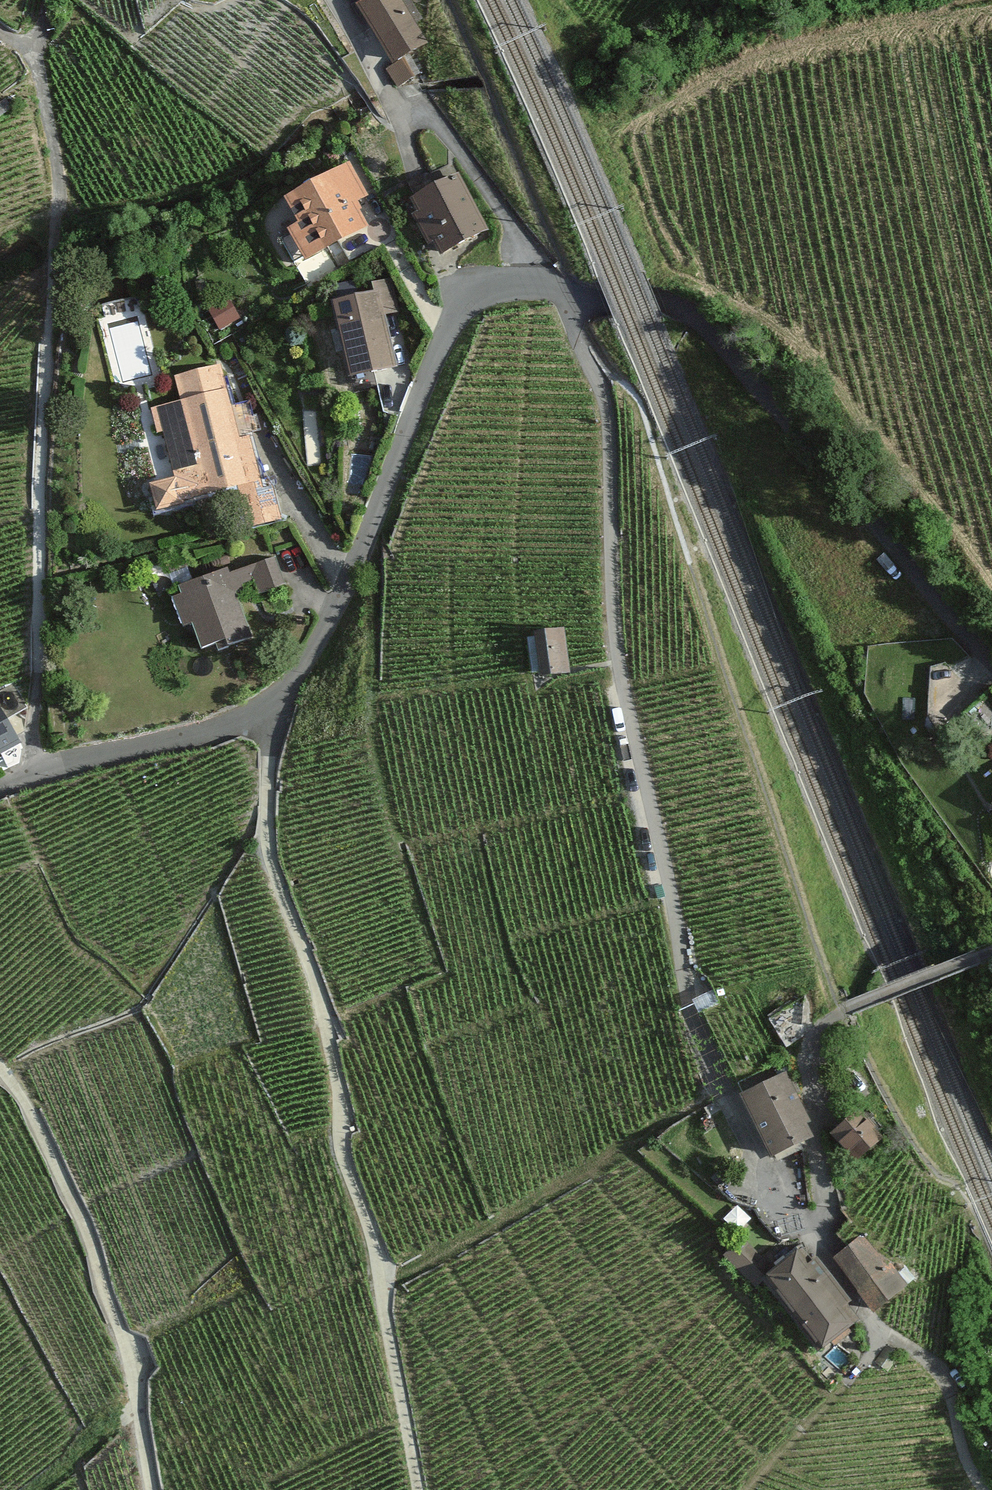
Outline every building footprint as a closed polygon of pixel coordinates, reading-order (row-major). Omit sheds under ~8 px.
[(361,7),(396,63),(426,44),(399,0),(373,0),(361,7)] [(407,63),(392,72),(399,84),(414,76),(407,63)] [(361,194),(349,170),(292,202),(307,228),(287,239),(299,260),(363,224),(349,200),(361,194)] [(461,178),(415,202),(443,255),(489,231),(461,178)] [(374,295),(335,303),(349,376),(396,366),(386,316),(399,313),(393,282),(372,286),(374,295)] [(229,292),(206,302),(219,330),(242,320),(229,292)] [(238,442),(220,368),(180,378),(186,405),(160,411),(177,481),(153,486),(159,511),(180,506),(178,499),(239,485),(250,531),(281,524),(273,489),(261,492),(249,440),(238,442)] [(227,571),(183,588),(186,597),(178,601),(187,626),(195,623),(205,649),(218,644),(221,652),(252,639),(233,593),(258,583),(262,595),(285,586),(274,560),(230,578),(227,571)] [(563,631),(534,637),(543,679),(572,673),(563,631)] [(13,741),(3,726),(26,710),(10,686),(0,693),(0,749),(13,741)] [(778,1069),(737,1090),(768,1150),(802,1132),(797,1121),(803,1117),(778,1069)] [(881,1138),(858,1112),(834,1133),(857,1159),(881,1138)] [(863,1236),(835,1257),(873,1309),(901,1289),(863,1236)] [(740,1240),(725,1255),(753,1282),(767,1267),(740,1240)] [(791,1253),(763,1275),(817,1345),(845,1324),(833,1308),(843,1300),(811,1258),(801,1266),(791,1253)]
